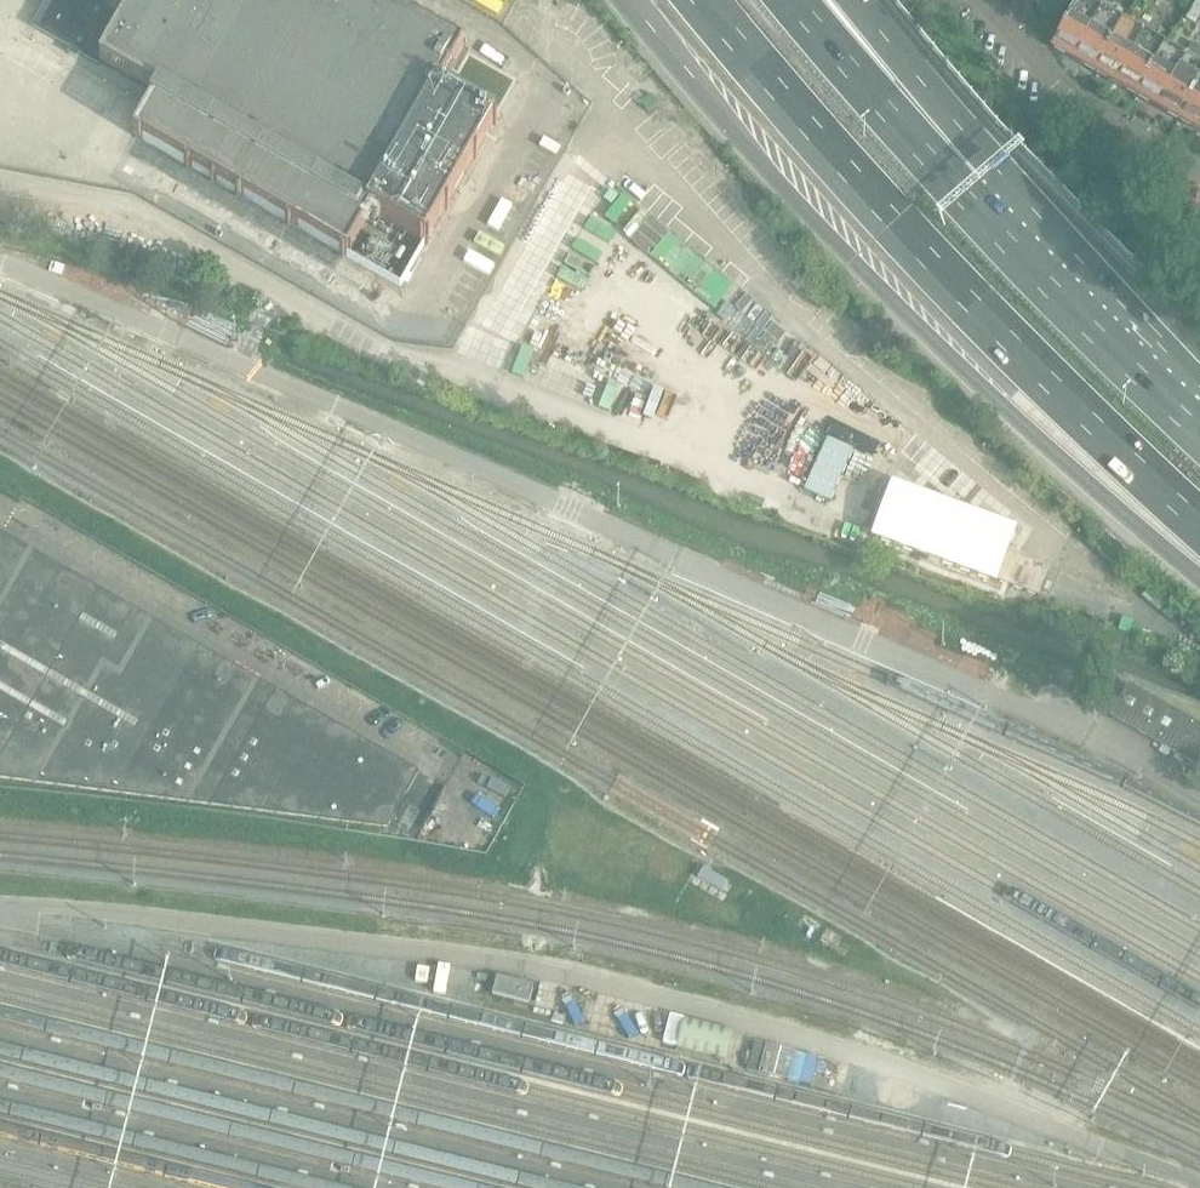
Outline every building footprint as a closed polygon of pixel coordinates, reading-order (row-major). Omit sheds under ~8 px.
[(32,25),(100,64),(101,63),(107,67),(157,96),(134,137),(139,140),(140,139),(189,167),(188,170),(189,171),(191,168),(214,181),(212,184),(214,185),(215,182),(237,195),(236,197),(237,198),(239,195),(290,225),(289,227),(290,228),(291,225),(344,255),(367,215),(423,248),(425,243),(428,245),(429,244),(426,242),(444,210),(447,211),(448,209),(446,207),(473,160),(476,161),(477,159),(474,157),(492,126),(495,128),(497,124),(494,123),(495,121),(494,120),(496,116),(492,114),(490,118),(440,89),(452,67),(458,71),(469,51),(380,0),(46,0),(32,25)] [(1190,9),(1199,15),(1199,0),(1196,0),(1190,9)] [(1098,73),(1125,25),(1085,2),(1057,49),(1098,73)] [(1167,49),(1125,25),(1098,73),(1140,96),(1167,49)] [(1168,50),(1167,49),(1140,96),(1182,121),(1199,89),(1199,68),(1168,50)] [(1182,121),(1199,131),(1199,89),(1182,121)] [(828,437),(803,491),(829,503),(854,449),(828,437)] [(894,481),(873,538),(998,584),(1019,527),(894,481)] [(180,801),(384,828),(399,801),(416,772),(0,534),(0,778),(180,801)] [(1128,686),(1110,717),(1199,768),(1199,727),(1128,686)] [(528,1004),(533,986),(496,977),(492,995),(528,1004)] [(724,1061),(732,1031),(684,1019),(676,1048),(724,1061)]
